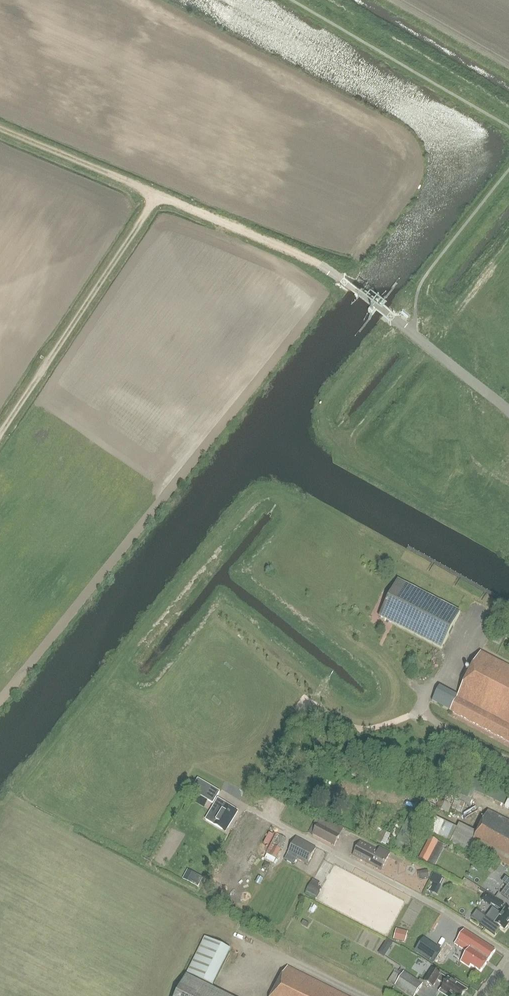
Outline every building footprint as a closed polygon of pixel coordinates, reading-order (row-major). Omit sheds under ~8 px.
[(442,649),(461,613),(398,580),(379,617),(442,649)] [(449,711),(508,742),(508,667),(481,652),(457,696),(449,711)] [(412,743),(422,748),(426,739),(416,734),(412,743)] [(198,779),(192,791),(213,803),(220,792),(198,779)] [(448,813),(457,793),(445,788),(436,808),(448,813)] [(458,794),(456,798),(470,805),(472,801),(458,794)] [(465,804),(455,799),(451,809),(461,813),(465,804)] [(217,801),(206,820),(215,825),(216,823),(213,822),(223,805),(217,801)] [(228,828),(238,811),(225,803),(223,805),(213,822),(216,823),(215,825),(222,830),(225,826),(228,828)] [(481,852),(508,866),(508,821),(488,811),(478,833),(459,824),(457,828),(431,816),(425,831),(445,840),(450,843),(478,857),(481,852)] [(410,813),(391,847),(405,855),(424,820),(410,813)] [(318,824),(312,835),(334,847),(339,836),(340,835),(337,834),(318,824)] [(385,843),(390,834),(382,830),(377,839),(385,843)] [(276,835),(266,854),(270,856),(275,847),(274,847),(280,837),(276,835)] [(309,862),(316,844),(293,836),(287,855),(309,862)] [(275,847),(281,850),(286,840),(280,837),(274,847),(275,847)] [(430,838),(419,859),(427,863),(437,842),(430,838)] [(380,848),(378,851),(361,841),(353,856),(381,871),(390,854),(380,848)] [(276,859),(281,850),(275,847),(270,856),(276,859)] [(497,863),(493,869),(500,874),(504,867),(497,863)] [(428,870),(418,872),(419,880),(430,878),(428,870)] [(193,872),(188,882),(198,887),(203,877),(193,872)] [(435,883),(434,884),(441,887),(445,879),(438,876),(435,883)] [(321,889),(310,883),(306,892),(316,898),(321,889)] [(306,892),(305,894),(315,900),(317,898),(306,892)] [(486,892),(481,900),(490,905),(491,904),(494,906),(500,910),(503,904),(494,898),(494,897),(486,892)] [(481,924),(495,934),(500,927),(505,931),(508,924),(508,913),(505,910),(502,914),(493,908),(481,924)] [(408,932),(397,929),(394,939),(406,942),(408,932)] [(481,972),(496,951),(464,930),(455,944),(467,952),(461,962),(470,968),(472,966),(481,972)] [(212,986),(214,982),(230,950),(205,937),(187,973),(212,986)] [(435,960),(443,964),(452,945),(444,941),(435,960)] [(279,982),(272,995),(346,995),(287,966),(279,982)] [(424,982),(420,979),(419,981),(404,972),(403,974),(396,970),(388,983),(394,987),(395,986),(411,995),(415,995),(423,984),(427,987),(429,985),(433,988),(438,980),(445,985),(440,992),(446,995),(464,995),(467,991),(449,979),(433,969),(425,982),(424,982)] [(186,976),(176,995),(226,995),(186,976)]
